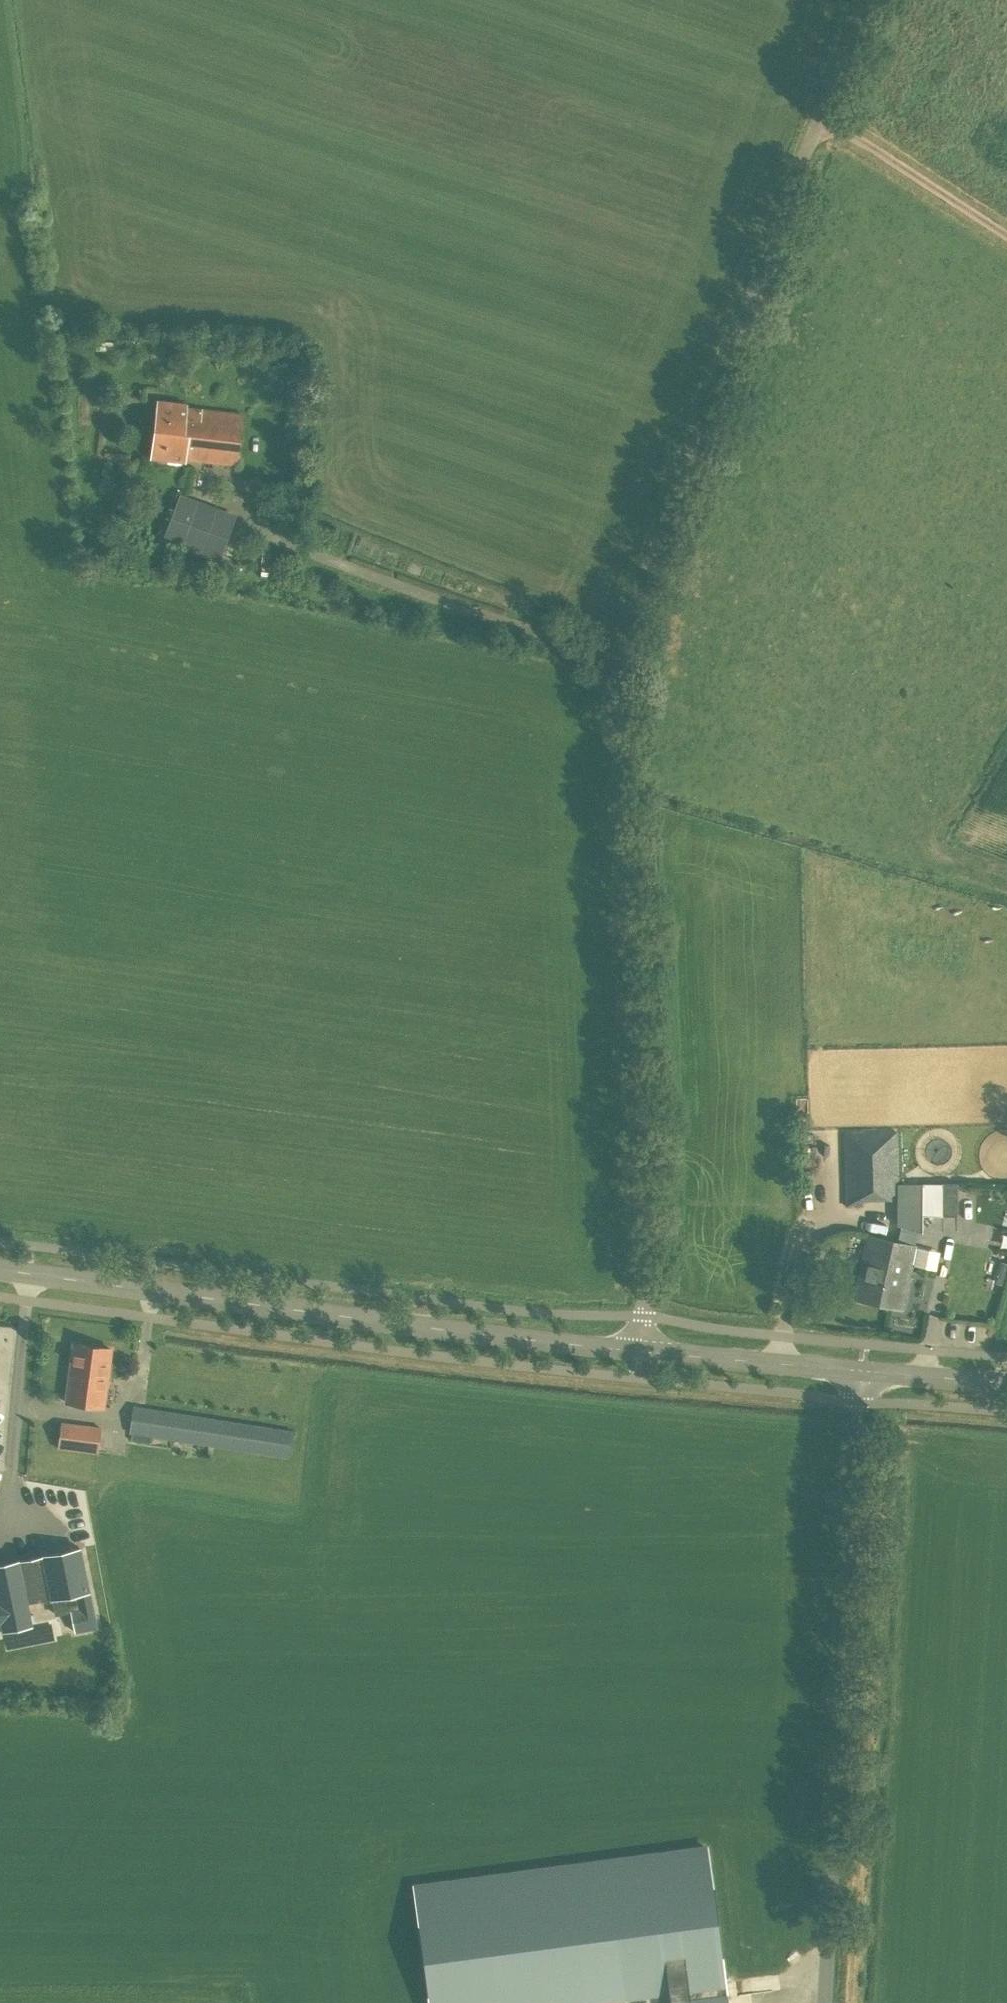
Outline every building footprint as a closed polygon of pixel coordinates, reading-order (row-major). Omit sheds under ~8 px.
[(236,465),(242,414),(186,407),(186,404),(157,401),(150,458),(185,462),(186,459),(236,465)] [(220,556),(234,519),(178,498),(164,535),(220,556)] [(900,1194),(898,1130),(844,1131),(845,1207),(863,1207),(863,1201),(892,1200),(891,1194),(900,1194)] [(923,1183),(923,1215),(942,1216),(957,1216),(957,1183),(942,1183),(942,1184),(923,1183)] [(888,1271),(894,1242),(871,1237),(858,1300),(887,1306),(891,1287),(883,1286),(887,1271),(888,1271)] [(903,1309),(915,1246),(894,1242),(888,1271),(887,1271),(883,1286),(891,1287),(887,1306),(903,1309)] [(1006,1264),(999,1261),(994,1281),(1002,1283),(1006,1264)] [(104,1406),(112,1348),(72,1343),(65,1401),(104,1406)] [(289,1458),(293,1430),(133,1404),(129,1434),(289,1458)] [(101,1428),(61,1423),(58,1447),(98,1452),(101,1428)] [(52,1598),(55,1615),(70,1612),(74,1632),(96,1627),(80,1547),(41,1555),(41,1556),(18,1561),(18,1560),(0,1563),(0,1627),(2,1627),(2,1630),(32,1624),(28,1603),(52,1598)] [(426,2002),(725,2002),(704,1848),(411,1887),(426,2002)]
